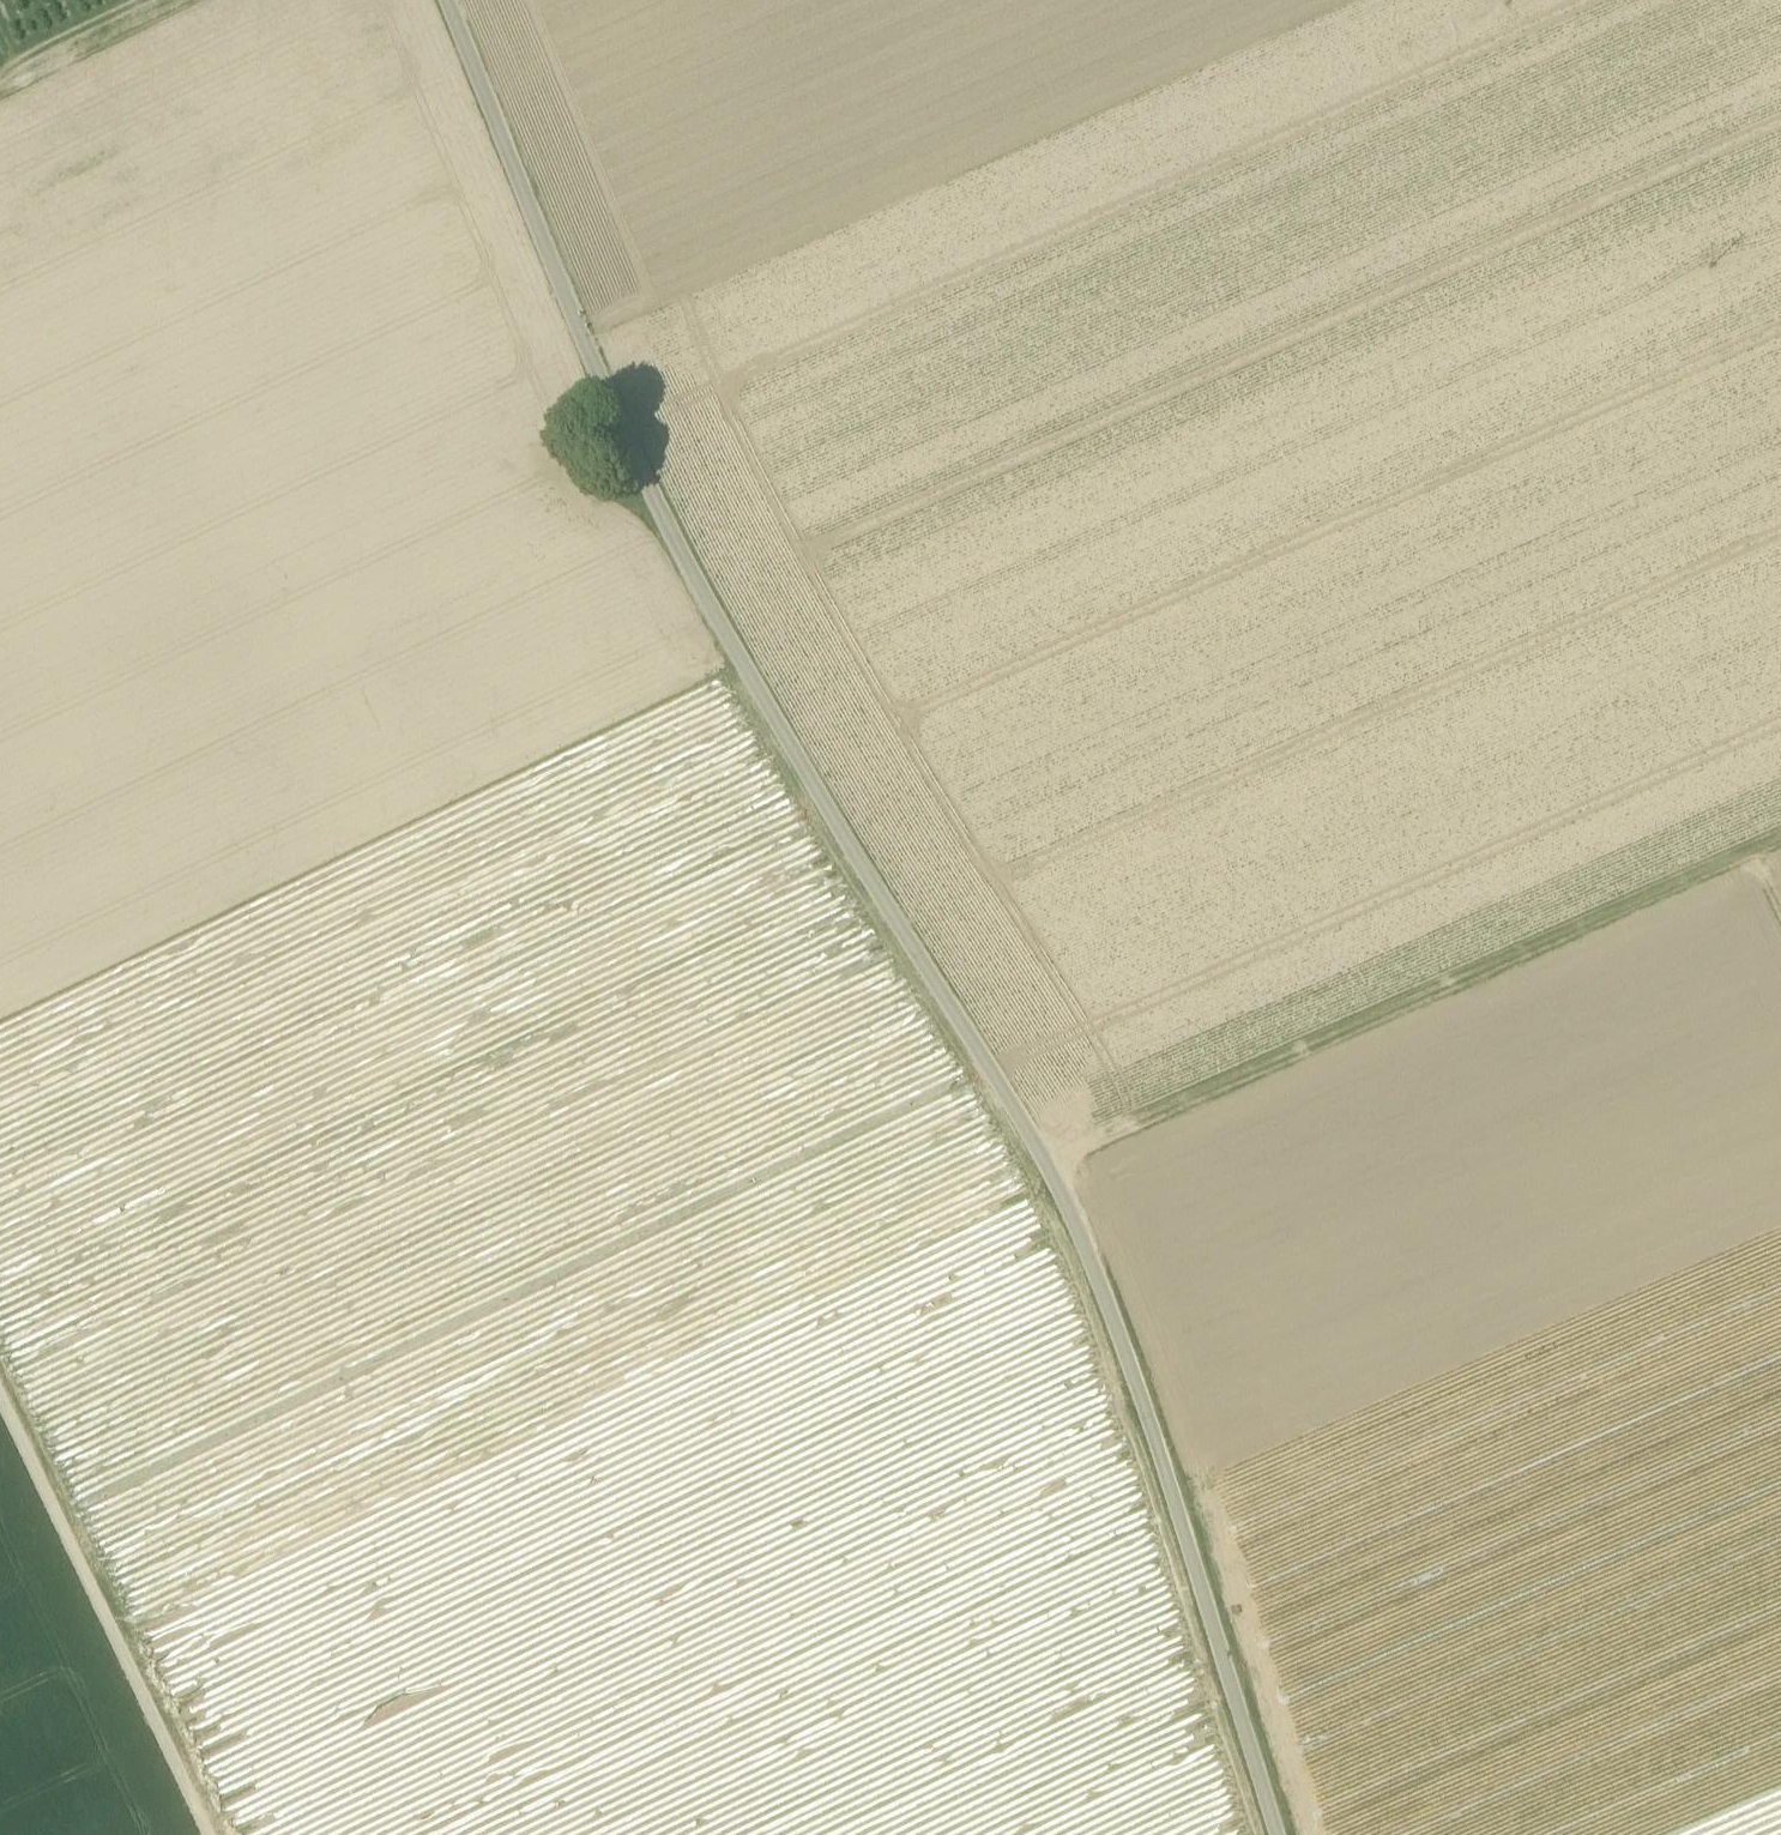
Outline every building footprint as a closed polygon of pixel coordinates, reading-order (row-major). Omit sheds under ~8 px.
[(603,444),(608,456),(618,451),(612,439),(603,444)]
